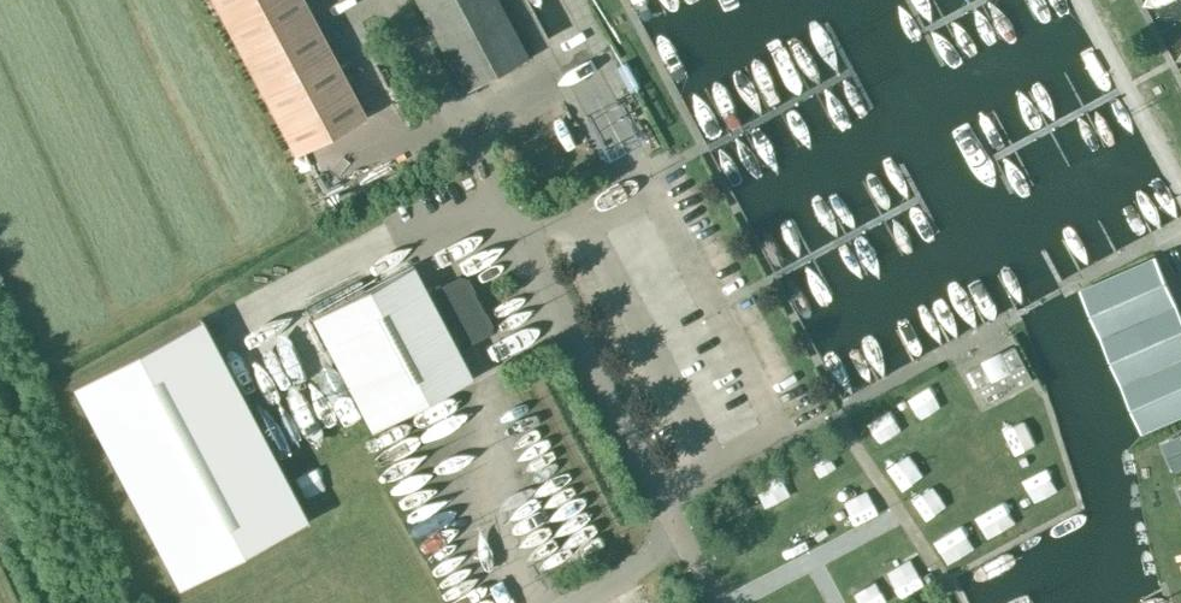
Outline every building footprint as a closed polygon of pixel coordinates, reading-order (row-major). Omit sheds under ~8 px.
[(292,154),(365,115),(304,0),(211,0),(292,154)] [(497,0),(415,0),(463,91),(527,56),(497,0)] [(638,89),(628,62),(616,67),(626,94),(638,89)] [(586,114),(595,133),(616,123),(608,104),(586,114)] [(1156,256),(1080,289),(1141,431),(1180,414),(1180,315),(1156,256)] [(310,316),(370,430),(471,377),(456,347),(487,331),(490,324),(465,278),(458,276),(427,292),(411,263),(310,316)] [(307,520),(200,319),(72,386),(178,588),(307,520)] [(1031,378),(1012,345),(968,370),(986,403),(1031,378)] [(1174,470),(1180,467),(1180,434),(1162,443),(1174,470)] [(945,518),(934,462),(906,467),(917,524),(945,518)] [(884,527),(873,471),(845,476),(857,533),(884,527)]
